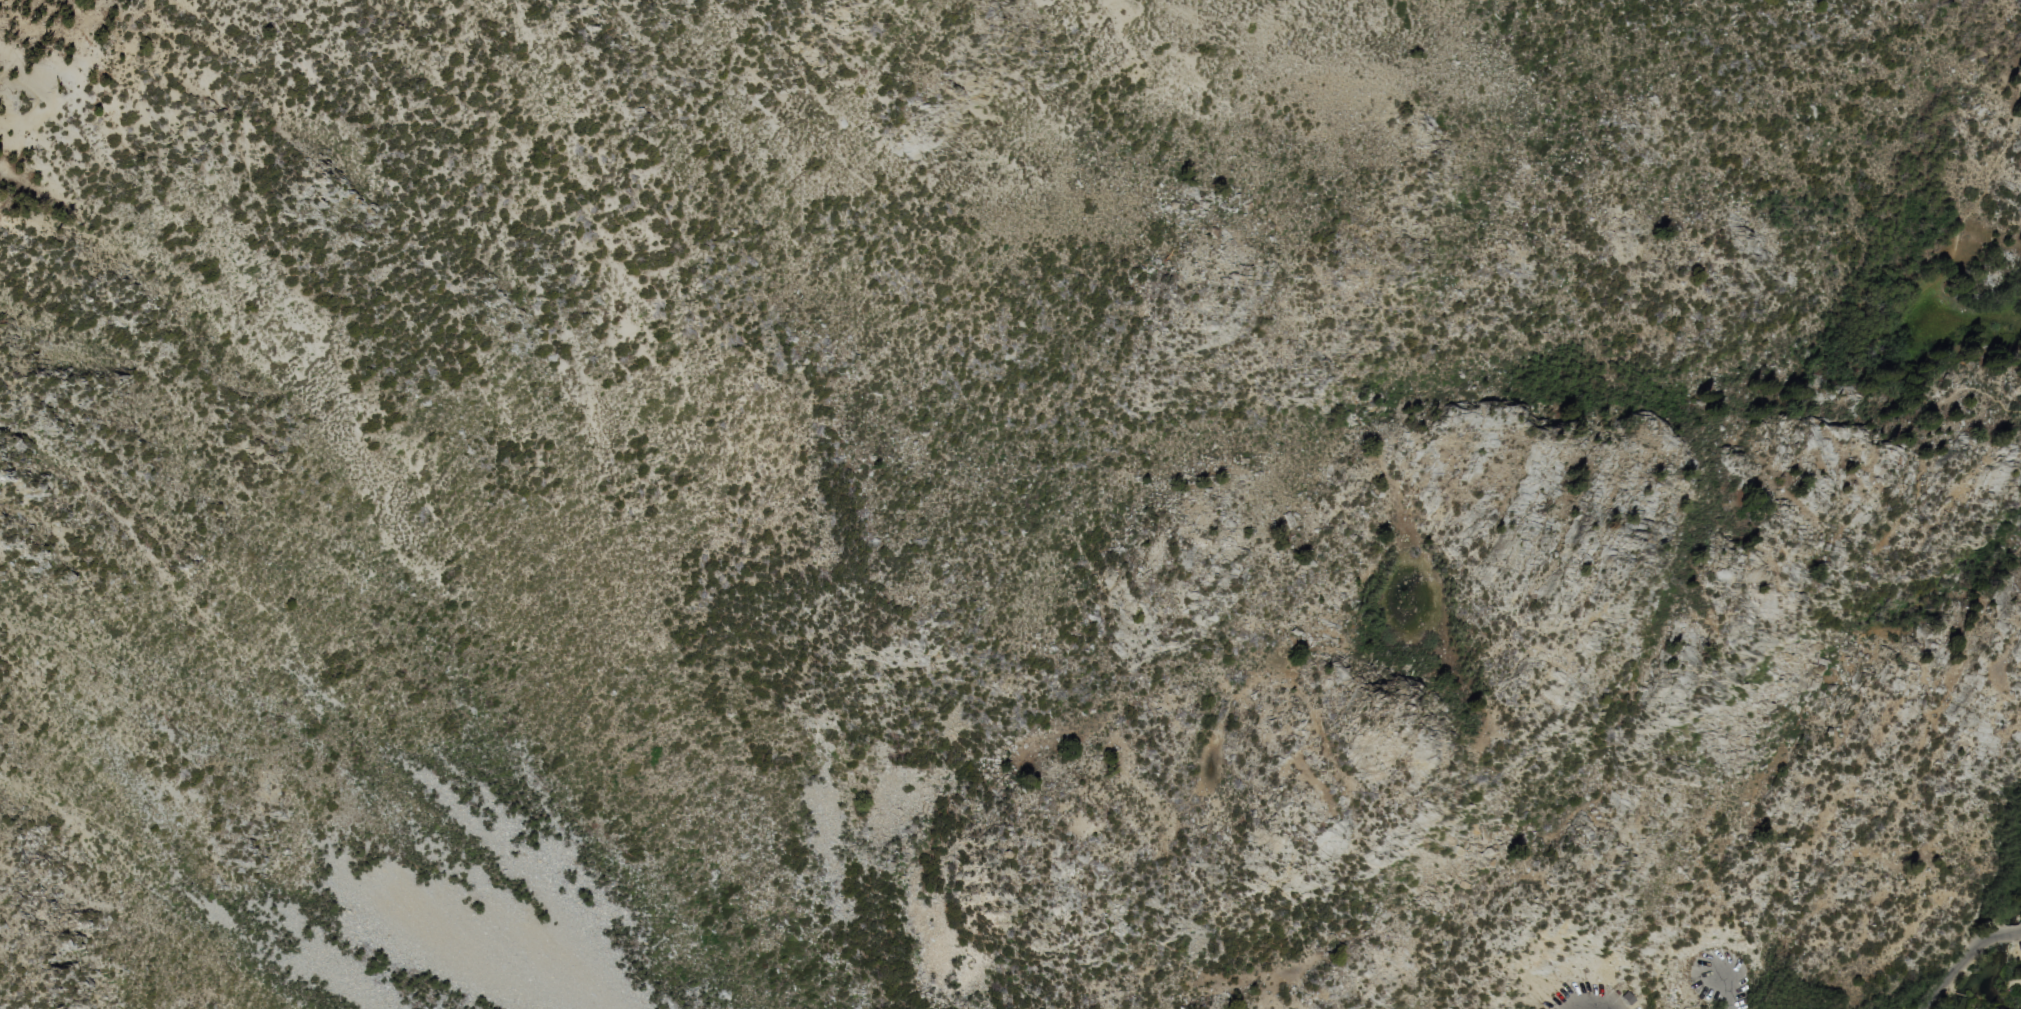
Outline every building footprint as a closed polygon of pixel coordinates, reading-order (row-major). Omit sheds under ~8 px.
[(1629,993),(1624,997),(1632,1005),(1637,1001),(1629,993)]
